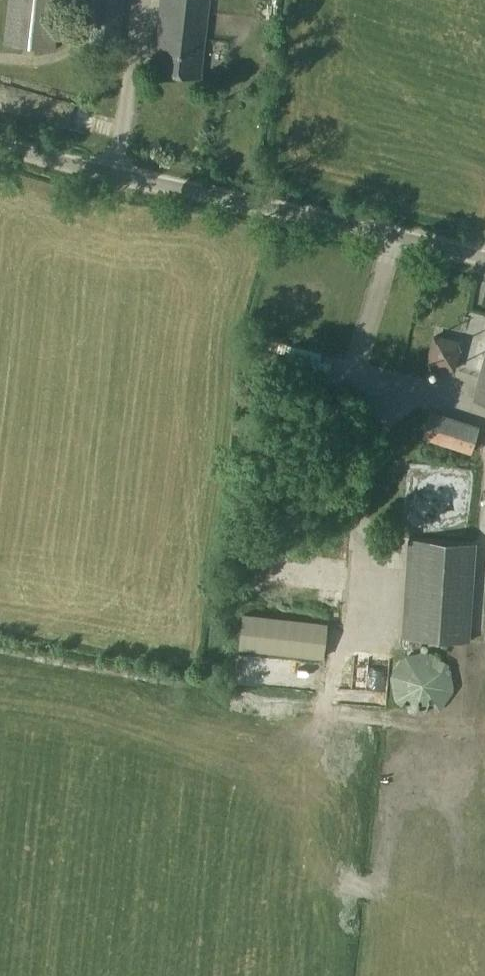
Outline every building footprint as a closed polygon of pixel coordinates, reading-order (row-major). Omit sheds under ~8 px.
[(3,44),(55,49),(61,0),(8,0),(3,44)] [(83,41),(120,45),(125,0),(88,0),(83,41)] [(152,71),(201,77),(210,0),(160,0),(152,71)] [(431,333),(423,364),(454,370),(463,340),(431,333)] [(471,399),(484,403),(484,350),(471,399)] [(471,453),(479,426),(429,410),(422,437),(471,453)] [(399,516),(463,518),(465,464),(401,461),(399,516)] [(466,641),(474,542),(409,537),(401,637),(466,641)] [(402,664),(397,671),(395,681),(396,690),(400,698),(407,705),(416,708),(425,709),(434,706),(441,700),(446,693),(449,683),(447,674),(443,666),(436,659),(428,656),(418,655),(410,658),(402,664)] [(372,680),(336,682),(337,703),(363,701),(363,688),(372,687),(372,680)]
